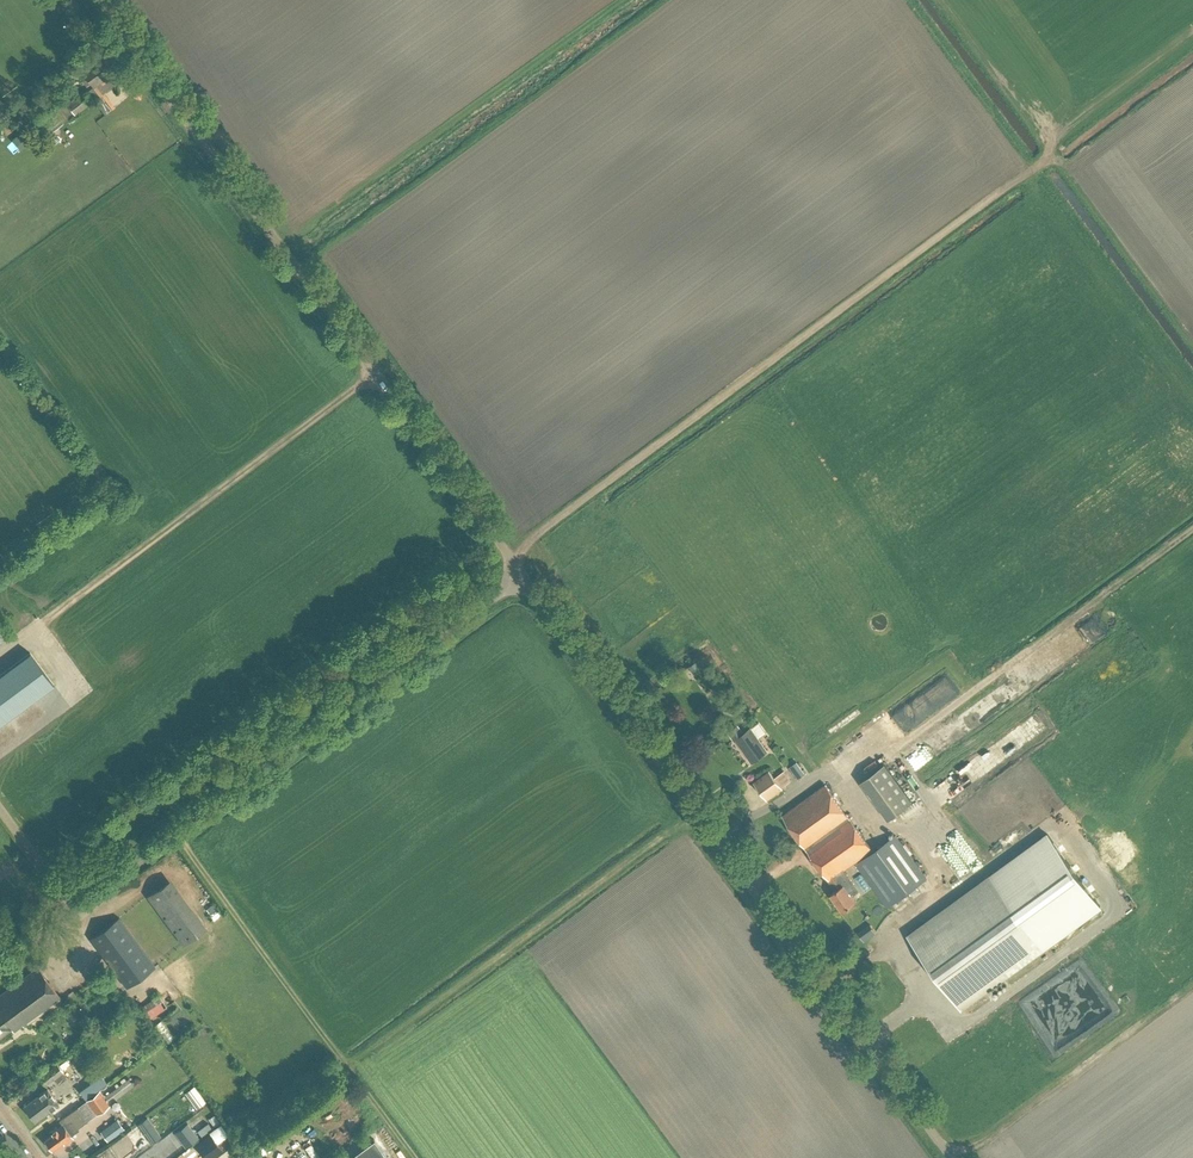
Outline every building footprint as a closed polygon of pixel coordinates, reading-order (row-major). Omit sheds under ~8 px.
[(108,77),(107,74),(118,66),(109,55),(101,61),(99,58),(82,71),(88,78),(84,81),(87,85),(91,82),(94,87),(108,77)] [(75,114),(92,102),(84,90),(67,103),(75,114)] [(35,122),(25,110),(19,115),(28,127),(35,122)] [(30,652),(0,675),(0,724),(54,684),(30,652)] [(696,661),(689,667),(695,674),(702,669),(696,661)] [(947,678),(892,711),(902,729),(958,696),(947,678)] [(743,749),(752,762),(768,751),(751,728),(735,739),(736,740),(729,745),(736,754),(743,749)] [(798,778),(805,772),(797,761),(790,766),(798,778)] [(909,803),(886,767),(872,776),(869,771),(857,778),(884,819),(909,803)] [(783,790),(769,771),(753,784),(767,802),(783,790)] [(856,901),(849,892),(856,887),(853,884),(854,883),(845,869),(855,862),(887,907),(927,878),(896,835),(873,851),(825,784),(783,815),(830,881),(831,880),(837,889),(830,894),(842,911),(856,901)] [(908,935),(961,1008),(1101,906),(1048,834),(908,935)] [(207,928),(171,879),(147,896),(183,945),(207,928)] [(156,966),(119,917),(90,939),(126,988),(156,966)] [(859,932),(865,941),(876,932),(870,924),(859,932)] [(24,1026),(61,999),(38,967),(0,995),(0,1032),(10,1025),(13,1030),(22,1023),(24,1026)] [(152,1019),(168,1009),(160,996),(144,1006),(152,1019)] [(80,1006),(69,1014),(76,1024),(87,1016),(80,1006)] [(45,1085),(63,1071),(57,1062),(39,1076),(45,1085)] [(83,1098),(105,1082),(99,1073),(77,1089),(83,1098)] [(129,1077),(110,1091),(113,1095),(132,1081),(129,1077)] [(141,1086),(142,1079),(134,1078),(133,1085),(141,1086)] [(58,1103),(47,1087),(24,1104),(35,1120),(58,1103)] [(90,1121),(110,1106),(102,1095),(98,1097),(95,1093),(78,1105),(81,1109),(90,1121)] [(135,1122),(148,1142),(159,1135),(146,1115),(135,1122)] [(52,1132),(53,1134),(45,1140),(52,1149),(63,1141),(64,1143),(72,1137),(70,1134),(78,1128),(71,1119),(63,1125),(63,1124),(52,1132)] [(124,1129),(116,1119),(101,1131),(108,1141),(124,1129)] [(199,1138),(188,1122),(174,1132),(186,1147),(199,1138)] [(208,1123),(198,1130),(202,1136),(211,1128),(208,1123)] [(196,1145),(206,1157),(211,1157),(222,1149),(211,1134),(196,1145)] [(349,1157),(388,1157),(374,1139),(349,1157)]
